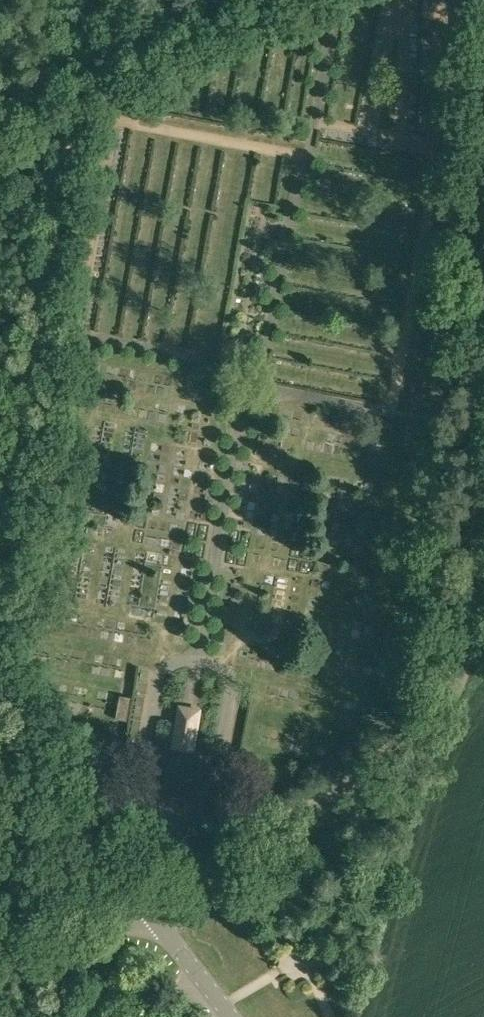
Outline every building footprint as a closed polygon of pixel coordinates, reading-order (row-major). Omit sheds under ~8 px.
[(127,721),(132,697),(120,695),(115,718),(127,721)] [(193,750),(200,709),(180,706),(173,746),(193,750)]
